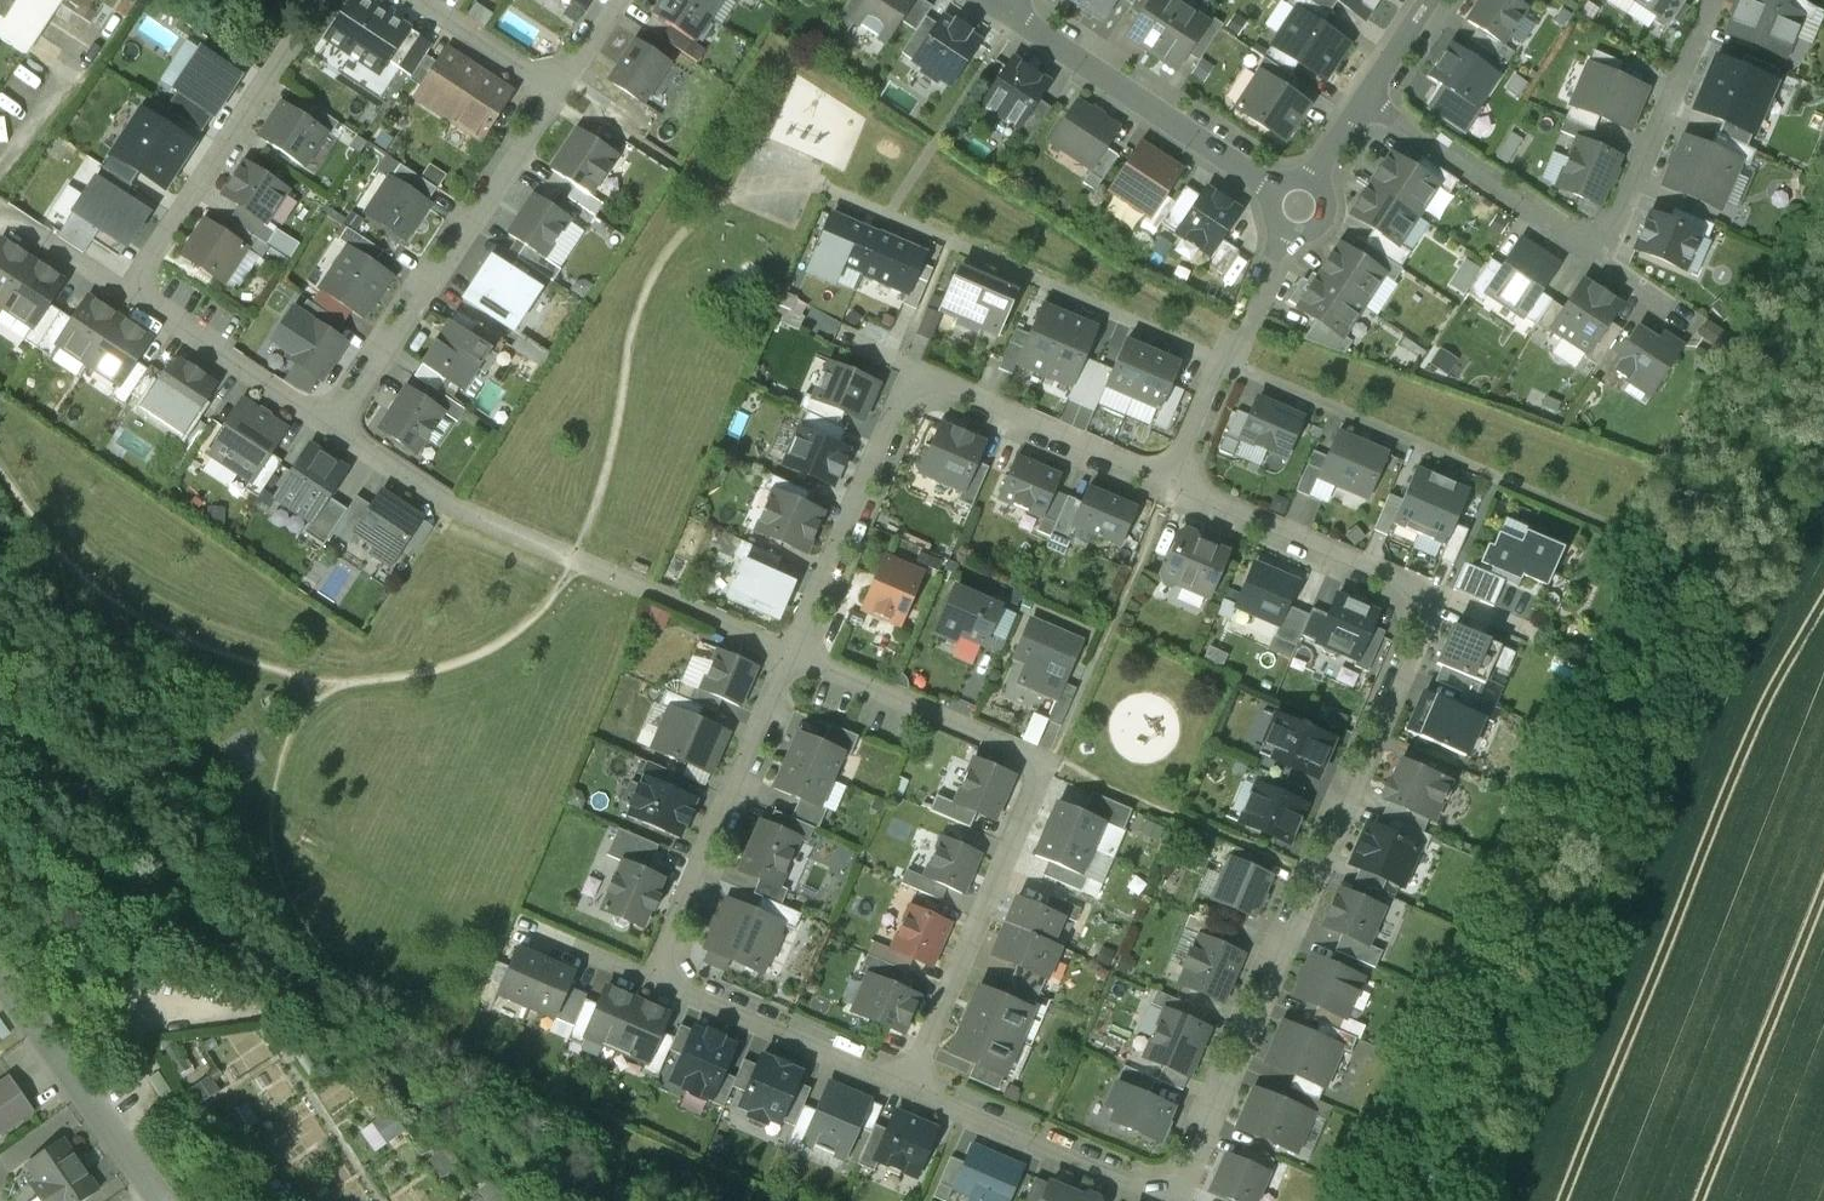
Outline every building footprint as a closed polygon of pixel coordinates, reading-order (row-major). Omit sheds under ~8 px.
[(23,55),(60,0),(0,0),(0,39),(23,55)] [(364,0),(355,0),(349,9),(347,8),(335,26),(337,27),(328,40),(377,72),(385,59),(400,69),(420,38),(364,0)] [(565,13),(577,21),(591,0),(573,0),(572,2),(565,13)] [(683,0),(664,0),(653,15),(670,26),(694,42),(710,18),(683,0)] [(710,18),(722,0),(683,0),(710,18)] [(833,24),(847,33),(855,21),(853,20),(867,0),(850,0),(833,24)] [(853,20),(855,21),(886,42),(901,19),(913,0),(867,0),(853,20)] [(901,19),(917,30),(926,16),(933,6),(924,0),(913,0),(901,19)] [(1080,4),(1104,20),(1118,0),(1083,0),(1080,4)] [(1128,36),(1153,52),(1183,6),(1175,0),(1152,0),(1141,16),(1128,36)] [(1129,9),(1141,16),(1152,0),(1135,0),(1132,4),(1129,9)] [(1311,0),(1290,0),(1287,3),(1296,9),(1297,8),(1322,25),(1330,13),(1311,0)] [(1337,0),(1311,0),(1330,13),(1338,0),(1337,0)] [(1338,0),(1365,18),(1378,0),(1337,0),(1338,0)] [(1519,0),(1482,0),(1469,20),(1479,27),(1503,43),(1528,6),(1519,0)] [(1659,13),(1660,14),(1669,0),(1638,0),(1659,13)] [(1660,14),(1659,13),(1655,19),(1668,28),(1687,0),(1669,0),(1660,14)] [(1729,31),(1787,55),(1803,17),(1804,15),(1776,4),(1777,0),(1742,0),(1729,31)] [(1807,0),(1777,0),(1776,4),(1804,15),(1803,17),(1812,20),(1818,7),(1807,0)] [(1207,21),(1183,6),(1153,52),(1177,68),(1188,52),(1208,22),(1207,21)] [(1296,9),(1273,44),(1299,62),(1325,79),(1350,43),(1322,25),(1297,8),(1296,9)] [(1208,22),(1188,52),(1200,60),(1224,24),(1211,15),(1207,21),(1208,22)] [(917,30),(902,52),(914,60),(938,24),(926,16),(917,30)] [(938,24),(914,60),(924,67),(922,70),(939,81),(941,78),(951,84),(980,40),(969,33),(970,31),(956,21),(955,23),(944,16),(938,24)] [(694,42),(670,26),(662,38),(698,62),(706,50),(694,42)] [(1503,43),(1479,27),(1471,39),(1505,62),(1507,63),(1515,51),(1503,43)] [(420,38),(400,69),(412,77),(426,56),(432,46),(420,38)] [(1471,39),(1469,38),(1461,49),(1497,73),(1505,62),(1471,39)] [(669,63),(636,41),(610,81),(642,103),(669,63)] [(1299,62),(1273,44),(1265,56),(1291,74),(1299,62)] [(1453,44),(1432,76),(1443,84),(1429,105),(1467,130),(1482,108),(1478,105),(1498,74),(1497,73),(1461,49),(1453,44)] [(240,75),(201,50),(193,61),(191,60),(179,78),(182,79),(174,91),(177,93),(213,116),(240,75)] [(512,92),(447,50),(422,88),(456,111),(450,121),(480,141),(512,92)] [(1623,61),(1595,50),(1590,63),(1618,75),(1623,61)] [(1781,68),(1746,53),(1740,67),(1775,82),(1781,68)] [(412,77),(410,80),(422,88),(438,64),(426,56),(412,77)] [(1291,74),(1265,56),(1256,70),(1260,72),(1261,71),(1289,90),(1297,78),(1291,74)] [(1740,67),(1717,58),(1696,108),(1724,120),(1754,133),(1775,82),(1740,67)] [(1014,59),(985,103),(987,108),(993,113),(998,112),(1018,125),(1019,126),(1038,97),(1048,82),(1014,59)] [(1618,75),(1590,63),(1573,104),(1601,115),(1631,128),(1648,88),(1618,75)] [(1289,90),(1261,71),(1260,72),(1237,108),(1285,140),(1309,103),(1289,90)] [(213,116),(177,93),(166,109),(175,115),(202,133),(213,116)] [(1038,97),(1019,126),(1018,125),(1013,133),(1028,143),(1052,107),(1038,97)] [(166,109),(149,98),(141,110),(167,127),(175,115),(166,109)] [(1119,129),(1077,101),(1055,134),(1069,143),(1066,148),(1094,167),(1107,147),(1119,129)] [(283,104),(260,139),(303,167),(325,132),(306,120),(283,104)] [(1601,115),(1573,104),(1567,117),(1595,129),(1601,115)] [(338,124),(314,108),(306,120),(325,132),(330,136),(338,124)] [(167,127),(141,110),(112,155),(139,173),(164,190),(194,145),(167,127)] [(1595,129),(1567,117),(1561,130),(1580,138),(1599,146),(1605,133),(1595,129)] [(1754,133),(1724,120),(1719,133),(1748,146),(1754,133)] [(616,154),(578,129),(551,170),(575,186),(589,195),(598,182),(601,184),(611,169),(608,167),(616,154)] [(1719,133),(1717,133),(1711,146),(1742,159),(1742,161),(1751,165),(1757,150),(1719,133)] [(1711,146),(1685,135),(1664,184),(1722,208),(1742,161),(1742,159),(1711,146)] [(1599,146),(1580,138),(1560,186),(1599,203),(1619,155),(1599,146)] [(1143,145),(1114,189),(1149,213),(1150,213),(1164,193),(1180,169),(1143,145)] [(1094,167),(1084,181),(1096,189),(1119,155),(1107,147),(1094,167)] [(1415,168),(1393,153),(1372,184),(1418,215),(1438,185),(1439,184),(1415,168)] [(139,173),(112,155),(104,168),(131,186),(139,173)] [(1459,180),(1423,156),(1415,168),(1439,184),(1438,185),(1451,193),(1459,180)] [(287,191),(244,163),(223,196),(239,206),(266,224),(267,223),(287,191)] [(437,189),(401,165),(391,179),(427,203),(437,189)] [(104,168),(103,168),(95,180),(124,198),(132,186),(131,186),(104,168)] [(427,203),(391,179),(367,215),(403,239),(427,203)] [(124,198),(95,180),(66,224),(92,242),(119,259),(148,214),(124,198)] [(1372,184),(1353,214),(1375,228),(1399,244),(1400,243),(1418,215),(1372,184)] [(1176,201),(1162,221),(1178,232),(1202,196),(1186,185),(1176,201)] [(589,195),(575,186),(567,198),(596,216),(603,204),(589,195)] [(1202,196),(1178,232),(1209,253),(1211,253),(1221,237),(1240,209),(1208,188),(1202,196)] [(1164,193),(1150,213),(1149,213),(1144,220),(1157,229),(1162,221),(1176,201),(1164,193)] [(570,218),(535,195),(508,234),(544,258),(570,218)] [(266,224),(239,206),(230,221),(234,223),(266,245),(276,229),(267,223),(266,224)] [(1715,223),(1675,206),(1670,220),(1701,233),(1700,234),(1709,238),(1715,223)] [(1670,220),(1652,212),(1637,248),(1686,269),(1700,234),(1701,233),(1670,220)] [(817,253),(863,272),(879,234),(833,215),(817,253)] [(205,222),(183,256),(223,282),(245,249),(226,235),(205,222)] [(266,245),(234,223),(226,235),(245,249),(262,259),(270,248),(266,245)] [(92,242),(66,224),(58,237),(84,254),(92,242)] [(1375,228),(1365,242),(1368,244),(1402,267),(1412,251),(1400,243),(1399,244),(1375,228)] [(923,253),(879,234),(863,272),(907,291),(923,253)] [(1221,237),(1211,253),(1209,253),(1204,260),(1223,273),(1239,249),(1221,237)] [(1505,266),(1488,291),(1489,292),(1524,315),(1541,290),(1559,263),(1523,239),(1505,266)] [(1,240),(0,242),(0,306),(2,307),(32,261),(1,240)] [(1360,256),(1341,244),(1319,276),(1364,306),(1385,274),(1385,273),(1360,256)] [(1368,244),(1360,256),(1385,273),(1385,274),(1395,281),(1404,268),(1402,267),(1368,244)] [(391,274),(349,246),(320,290),(362,318),(391,274)] [(492,258),(465,299),(514,331),(541,291),(492,258)] [(1492,258),(1470,292),(1483,301),(1489,292),(1488,291),(1505,266),(1492,258)] [(64,282),(32,261),(2,307),(32,328),(33,328),(49,304),(64,282)] [(1015,293),(960,270),(942,311),(997,335),(1015,293)] [(1364,306),(1319,276),(1299,306),(1318,318),(1344,336),(1345,335),(1364,306)] [(1621,304),(1584,280),(1565,308),(1552,328),(1553,329),(1588,352),(1589,352),(1610,320),(1621,304)] [(1541,290),(1524,315),(1537,324),(1553,300),(1553,299),(1541,290)] [(119,318),(88,298),(73,320),(57,344),(58,345),(88,365),(119,318)] [(344,324),(307,300),(299,312),(312,320),(336,336),(344,324)] [(1553,300),(1537,324),(1550,333),(1553,329),(1552,328),(1565,308),(1553,300)] [(49,304),(33,328),(32,328),(24,340),(37,348),(61,312),(49,304)] [(1017,361),(1046,374),(1071,317),(1042,304),(1017,361)] [(494,335),(458,311),(449,323),(486,347),(494,335)] [(61,312),(37,348),(50,357),(58,345),(57,344),(73,320),(61,312)] [(1099,329),(1071,317),(1046,374),(1074,386),(1099,329)] [(150,339),(119,318),(88,365),(118,385),(119,385),(135,361),(150,339)] [(1344,336),(1318,318),(1305,338),(1346,352),(1354,341),(1345,335),(1344,336)] [(336,336),(312,320),(287,357),(322,380),(346,343),(336,336)] [(1610,320),(1589,352),(1588,352),(1585,356),(1599,364),(1623,328),(1610,320)] [(486,347),(449,323),(423,364),(446,380),(463,391),(477,369),(485,374),(498,355),(486,347)] [(1677,352),(1640,328),(1614,367),(1632,379),(1637,371),(1656,384),(1677,352)] [(1153,352),(1125,340),(1106,384),(1134,396),(1153,352)] [(1180,364),(1153,352),(1134,396),(1161,408),(1180,364)] [(188,368),(173,358),(163,373),(152,389),(195,418),(216,386),(201,376),(203,374),(190,365),(188,368)] [(135,361),(119,385),(118,385),(110,397),(124,405),(132,393),(148,369),(135,361)] [(878,383),(829,363),(814,397),(814,398),(845,412),(863,419),(878,383)] [(446,380),(423,364),(415,376),(429,385),(438,392),(446,380)] [(148,369),(132,393),(144,401),(152,389),(163,373),(151,365),(148,369)] [(438,392),(429,385),(421,397),(443,412),(457,421),(465,410),(438,392)] [(421,397),(407,388),(380,428),(416,452),(443,412),(421,397)] [(845,412),(814,398),(814,397),(806,393),(799,408),(807,411),(839,425),(845,412)] [(1304,416),(1259,397),(1241,437),(1287,457),(1304,416)] [(286,429),(243,400),(208,453),(250,481),(251,481),(270,453),(286,429)] [(839,425),(807,411),(800,428),(839,445),(847,428),(839,425)] [(984,443),(941,425),(921,472),(964,490),(984,443)] [(839,445),(800,428),(784,464),(833,485),(837,475),(839,475),(845,460),(844,459),(848,449),(839,445)] [(1389,454),(1339,432),(1320,476),(1370,498),(1389,454)] [(310,445),(276,497),(310,520),(312,521),(328,496),(347,469),(310,445)] [(270,453),(251,481),(250,481),(245,489),(258,497),(282,461),(270,453)] [(1062,476),(1017,457),(999,497),(1044,517),(1062,476)] [(1445,478),(1418,466),(1393,523),(1421,535),(1445,478)] [(811,491),(771,474),(764,489),(773,493),(774,491),(805,505),(811,491)] [(1470,489),(1445,478),(1421,535),(1446,546),(1470,489)] [(1137,509),(1088,487),(1073,522),(1122,544),(1137,509)] [(805,505),(774,491),(773,493),(757,531),(806,552),(823,512),(805,505)] [(372,506),(355,532),(377,546),(373,554),(390,565),(395,558),(406,542),(420,520),(421,518),(382,492),(372,506)] [(328,496),(312,521),(310,520),(303,532),(323,545),(334,530),(348,509),(328,496)] [(348,509),(334,530),(350,541),(355,532),(372,506),(356,496),(348,509)] [(1530,527),(1506,517),(1494,546),(1489,544),(1482,562),(1522,579),(1524,574),(1548,585),(1564,547),(1528,532),(1530,527)] [(420,520),(406,542),(418,550),(432,528),(420,520)] [(1228,552),(1197,538),(1195,533),(1188,531),(1179,534),(1176,541),(1178,546),(1170,564),(1165,565),(1162,572),(1166,582),(1173,585),(1177,583),(1209,597),(1228,552)] [(782,558),(742,540),(735,558),(743,561),(775,575),(782,558)] [(925,573),(885,556),(862,609),(902,626),(925,573)] [(1431,574),(1444,579),(1451,563),(1438,557),(1431,574)] [(743,561),(728,597),(777,618),(793,583),(775,575),(743,561)] [(1465,563),(1454,589),(1494,606),(1505,580),(1465,563)] [(1298,583),(1254,564),(1237,605),(1280,623),(1288,605),(1298,583)] [(1001,606),(956,587),(939,625),(958,633),(985,645),(1001,606)] [(1378,613),(1338,596),(1318,643),(1358,660),(1378,613)] [(1310,615),(1288,605),(1280,623),(1275,636),(1296,646),(1310,615)] [(1464,615),(1459,628),(1485,639),(1491,626),(1464,615)] [(1082,643),(1030,620),(1018,648),(1031,654),(1070,671),(1082,643)] [(936,632),(955,640),(958,633),(939,625),(936,632)] [(1454,626),(1438,664),(1443,666),(1482,683),(1485,684),(1501,646),(1485,639),(1459,628),(1454,626)] [(757,666),(719,650),(702,690),(722,699),(739,706),(757,666)] [(1031,654),(1019,683),(1058,700),(1070,671),(1031,654)] [(1482,683),(1443,666),(1436,680),(1462,692),(1476,697),(1482,683)] [(702,690),(682,682),(676,695),(704,707),(716,712),(722,699),(702,690)] [(676,695),(666,690),(659,705),(669,709),(670,708),(698,720),(704,707),(676,695)] [(1456,705),(1425,692),(1420,704),(1413,719),(1408,731),(1466,756),(1483,718),(1483,717),(1456,705)] [(1476,697),(1462,692),(1456,705),(1483,717),(1483,718),(1494,722),(1500,708),(1476,697)] [(698,720),(670,708),(669,709),(653,748),(688,763),(711,773),(728,733),(698,720)] [(1333,741),(1275,716),(1259,754),(1292,768),(1317,778),(1333,741)] [(858,736),(832,725),(823,745),(842,753),(842,754),(850,757),(858,736)] [(823,745),(798,734),(787,761),(831,780),(842,754),(842,753),(823,745)] [(1292,768),(1263,755),(1258,769),(1267,773),(1286,781),(1292,768)] [(1410,763),(1401,759),(1396,769),(1397,769),(1393,780),(1387,782),(1382,793),(1385,799),(1389,801),(1429,819),(1434,820),(1440,805),(1447,803),(1451,793),(1448,786),(1450,782),(1410,765),(1410,763)] [(1013,776),(974,760),(955,803),(977,812),(994,820),(1013,776)] [(831,780),(787,761),(776,788),(800,798),(819,806),(820,806),(831,780)] [(683,777),(648,762),(642,776),(644,777),(645,776),(682,792),(687,779),(683,777)] [(711,773),(688,763),(683,777),(687,779),(705,786),(711,773)] [(1286,781),(1267,773),(1261,786),(1299,802),(1305,789),(1286,781)] [(682,792),(645,776),(644,777),(640,786),(638,785),(630,805),(632,806),(627,816),(680,839),(686,825),(688,826),(693,814),(691,813),(697,799),(682,792)] [(1261,786),(1256,784),(1240,822),(1289,843),(1305,805),(1299,802),(1261,786)] [(1132,810),(1092,793),(1083,813),(1103,822),(1123,831),(1132,810)] [(955,803),(937,795),(930,810),(970,827),(977,812),(955,803)] [(800,798),(791,818),(814,828),(818,830),(827,809),(820,806),(819,806),(800,798)] [(1429,819),(1389,801),(1383,815),(1392,819),(1423,832),(1429,819)] [(1083,813),(1058,803),(1047,829),(1091,849),(1103,822),(1083,813)] [(791,818),(774,811),(768,825),(799,838),(799,840),(808,843),(814,828),(791,818)] [(1423,832),(1392,819),(1386,832),(1420,847),(1419,849),(1425,852),(1432,836),(1423,832)] [(768,825),(761,822),(740,871),(760,879),(778,887),(779,886),(799,840),(799,838),(768,825)] [(1386,832),(1368,824),(1352,864),(1387,879),(1403,886),(1419,849),(1420,847),(1386,832)] [(658,846),(618,829),(607,855),(623,862),(647,872),(658,846)] [(1091,849),(1047,829),(1035,856),(1049,862),(1080,875),(1091,849)] [(980,853),(942,837),(925,877),(947,887),(962,894),(980,853)] [(1267,860),(1237,847),(1231,860),(1262,873),(1267,860)] [(1231,860),(1215,899),(1253,915),(1269,877),(1231,860)] [(647,872),(623,862),(616,879),(613,878),(607,892),(610,893),(603,910),(614,915),(613,918),(616,925),(622,928),(629,925),(630,922),(642,927),(650,910),(654,911),(661,897),(656,895),(663,879),(647,872)] [(1080,875),(1049,862),(1043,875),(1083,892),(1089,879),(1080,875)] [(1387,879),(1361,867),(1355,881),(1381,892),(1387,879)] [(925,877),(907,870),(901,883),(941,900),(947,887),(925,877)] [(778,887),(760,879),(754,893),(762,897),(781,905),(788,890),(779,886),(778,887)] [(1340,890),(1325,926),(1342,934),(1367,944),(1369,940),(1375,938),(1378,932),(1374,927),(1382,909),(1340,890)] [(1082,909),(1050,896),(1045,909),(1062,917),(1076,922),(1082,909)] [(781,905),(762,897),(755,911),(783,923),(783,925),(795,930),(802,914),(781,905)] [(1045,909),(1018,897),(1006,924),(1051,943),(1062,917),(1045,909)] [(755,911),(730,901),(726,909),(724,908),(710,940),(713,941),(709,949),(731,959),(762,972),(768,958),(770,959),(779,939),(777,938),(783,925),(783,923),(755,911)] [(910,907),(892,949),(913,958),(931,966),(949,924),(910,907)] [(1223,930),(1190,916),(1184,929),(1202,937),(1217,943),(1223,930)] [(1051,943),(1006,924),(993,955),(1017,966),(1046,978),(1060,947),(1051,943)] [(1342,934),(1335,951),(1375,968),(1383,951),(1367,944),(1342,934)] [(1202,937),(1195,952),(1191,950),(1184,967),(1188,969),(1181,984),(1221,1002),(1242,954),(1217,943),(1202,937)] [(892,949),(874,941),(868,954),(907,971),(913,958),(892,949)] [(548,962),(517,949),(509,967),(498,993),(529,1007),(548,962)] [(731,959),(709,949),(703,962),(726,972),(731,959)] [(907,972),(867,955),(860,973),(868,976),(868,975),(900,989),(907,972)] [(1362,979),(1312,957),(1295,996),(1345,1018),(1362,979)] [(496,961),(478,1001),(492,1007),(498,993),(509,967),(496,961)] [(575,974),(548,962),(529,1007),(555,1018),(569,987),(575,974)] [(1046,978),(1017,966),(1010,982),(1039,995),(1046,978)] [(900,989),(868,975),(868,976),(853,1012),(903,1033),(918,997),(900,989)] [(1039,995),(1010,982),(1003,998),(1032,1011),(1039,995)] [(587,995),(569,987),(555,1018),(574,1026),(585,999),(587,995)] [(638,1001),(606,987),(599,1005),(585,1036),(587,1037),(616,1050),(638,1001)] [(1003,998),(979,988),(965,1019),(1019,1042),(1032,1011),(1003,998)] [(1193,1006),(1157,991),(1152,1004),(1165,1010),(1187,1019),(1193,1006)] [(574,1026),(568,1039),(583,1046),(587,1037),(585,1036),(599,1005),(585,999),(574,1026)] [(638,1001),(616,1050),(646,1062),(648,1063),(661,1032),(669,1014),(638,1001)] [(1187,1019),(1165,1010),(1145,1057),(1189,1076),(1209,1029),(1187,1019)] [(1019,1042),(965,1019),(951,1053),(975,1063),(1004,1076),(1019,1042)] [(1357,1038),(1319,1022),(1313,1035),(1341,1047),(1341,1049),(1351,1053),(1357,1038)] [(1313,1035),(1283,1023),(1267,1062),(1295,1074),(1324,1086),(1341,1049),(1341,1047),(1313,1035)] [(675,1038),(669,1050),(683,1056),(693,1031),(680,1025),(675,1038)] [(723,1037),(709,1031),(707,1034),(694,1028),(693,1031),(683,1056),(672,1081),(685,1086),(684,1089),(698,1095),(699,1092),(710,1097),(712,1098),(723,1072),(734,1046),(721,1040),(723,1037)] [(661,1032),(648,1063),(646,1062),(642,1071),(657,1078),(669,1050),(675,1038),(661,1032)] [(774,1061),(762,1056),(758,1065),(746,1092),(740,1107),(752,1112),(749,1117),(765,1124),(768,1119),(779,1124),(797,1082),(801,1073),(788,1067),(789,1066),(775,1060),(774,1061)] [(736,1078),(733,1086),(746,1092),(758,1065),(744,1060),(736,1078)] [(1004,1076),(975,1063),(969,1077),(998,1090),(1004,1076)] [(1157,1079),(1125,1065),(1117,1083),(1149,1097),(1157,1079)] [(1189,1077),(1164,1067),(1158,1080),(1183,1090),(1189,1077)] [(736,1078),(723,1072),(712,1098),(710,1097),(709,1101),(724,1107),(733,1086),(736,1078)] [(205,1073),(187,1089),(198,1101),(216,1085),(205,1073)] [(1324,1086),(1295,1074),(1290,1088),(1319,1100),(1324,1086)] [(0,1083),(0,1135),(34,1111),(9,1076),(0,1083)] [(797,1082),(781,1120),(795,1126),(804,1105),(811,1088),(797,1082)] [(869,1100),(829,1083),(817,1111),(805,1141),(806,1142),(844,1158),(858,1127),(869,1100)] [(1117,1083),(1108,1106),(1117,1109),(1112,1121),(1161,1142),(1168,1125),(1166,1124),(1173,1107),(1149,1097),(1117,1083)] [(1296,1106),(1255,1089),(1238,1128),(1296,1152),(1313,1114),(1296,1106)] [(1332,1107),(1302,1093),(1296,1106),(1313,1114),(1327,1119),(1332,1107)] [(869,1100),(858,1127),(871,1133),(875,1124),(883,1106),(869,1100)] [(795,1126),(787,1145),(801,1152),(806,1142),(805,1141),(817,1111),(804,1105),(795,1126)] [(234,1107),(215,1119),(228,1139),(247,1127),(234,1107)] [(936,1129),(896,1112),(888,1130),(876,1159),(879,1160),(916,1176),(923,1160),(928,1159),(931,1151),(928,1147),(936,1129)] [(357,1123),(366,1148),(394,1139),(386,1114),(357,1123)] [(888,1130),(875,1124),(871,1133),(858,1164),(874,1171),(879,1160),(876,1159),(888,1130)] [(61,1140),(27,1164),(40,1183),(32,1188),(41,1200),(84,1200),(98,1191),(61,1140)] [(972,1145),(964,1162),(954,1188),(982,1200),(1010,1200),(1025,1167),(972,1145)] [(1226,1155),(1211,1190),(1236,1200),(1257,1200),(1269,1173),(1226,1155)] [(934,1196),(945,1200),(948,1200),(954,1188),(964,1162),(951,1156),(934,1196)] [(1026,1200),(1042,1200),(1049,1183),(1036,1177),(1026,1200)] [(1049,1183),(1042,1200),(1099,1200),(1098,1199),(1089,1195),(1083,1197),(1049,1183)]
